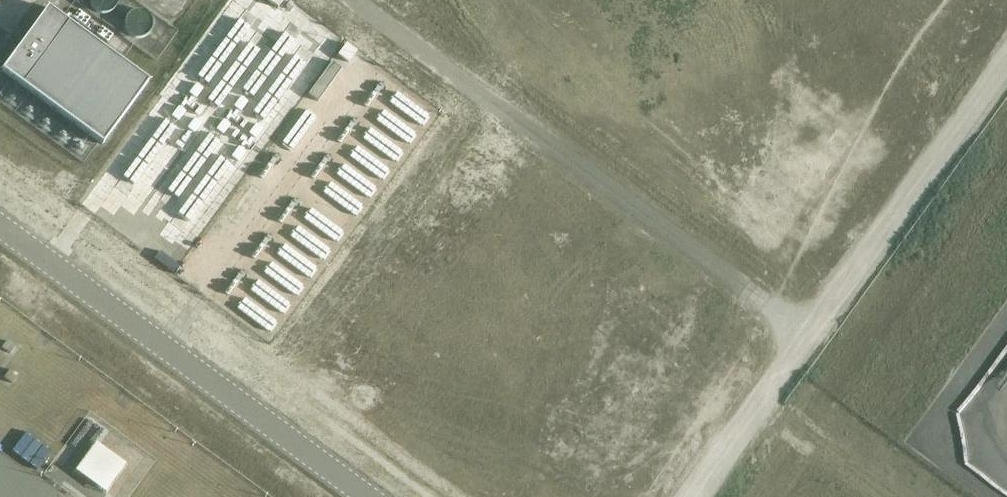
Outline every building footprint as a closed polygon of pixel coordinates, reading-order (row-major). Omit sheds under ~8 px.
[(178,9),(184,0),(165,0),(178,9)] [(47,7),(1,70),(11,78),(30,91),(99,142),(102,144),(149,81),(121,60),(62,17),(47,7)] [(250,28),(239,21),(198,78),(209,85),(250,28)] [(295,41),(285,33),(243,90),(254,98),(295,41)] [(260,51),(249,44),(208,101),(218,108),(260,51)] [(306,64),(295,57),(254,114),(264,121),(306,64)] [(318,101),(342,68),(332,61),(308,93),(318,101)] [(196,85),(189,94),(197,99),(204,90),(196,85)] [(431,118),(395,92),(388,102),(423,128),(431,118)] [(372,93),(363,105),(368,109),(377,96),(372,93)] [(241,98),(234,107),(241,112),(248,103),(241,98)] [(179,107),(172,117),(179,122),(186,113),(179,107)] [(203,110),(199,107),(194,114),(198,117),(203,110)] [(291,153),(317,118),(307,110),(281,146),(291,153)] [(417,136),(381,110),(374,119),(410,145),(417,136)] [(195,119),(188,129),(195,134),(202,125),(195,119)] [(176,129),(165,121),(124,178),(134,186),(176,129)] [(224,121),(217,130),(224,136),(231,126),(224,121)] [(248,123),(245,121),(240,127),(243,130),(248,123)] [(256,125),(249,134),(257,139),(264,130),(256,125)] [(404,154),(368,128),(361,138),(397,163),(404,154)] [(345,129),(336,142),(341,145),(350,133),(345,129)] [(240,133),(236,130),(231,137),(235,140),(240,133)] [(220,143),(210,135),(168,192),(179,200),(220,143)] [(181,151),(184,147),(177,142),(174,146),(181,151)] [(390,172),(355,146),(348,156),(383,182),(390,172)] [(238,148),(232,157),(239,163),(246,153),(238,148)] [(231,166),(220,158),(179,215),(190,223),(231,166)] [(268,164),(259,176),(264,180),(273,168),(268,164)] [(377,190),(342,164),(334,174),(370,200),(377,190)] [(319,165),(310,178),(315,181),(324,169),(319,165)] [(364,208),(328,182),(321,192),(357,218),(364,208)] [(344,234),(309,208),(302,218),(337,244),(344,234)] [(286,209),(277,222),(282,225),(291,213),(286,209)] [(331,252),(296,226),(289,236),(324,262),(331,252)] [(318,270),(282,244),(275,254),(311,280),(318,270)] [(260,245),(251,257),(256,261),(265,249),(260,245)] [(305,288),(269,262),(262,272),(297,298),(305,288)] [(291,306),(256,280),(249,290),(284,316),(291,306)] [(233,282),(224,294),(229,297),(238,285),(233,282)] [(278,324),(242,298),(235,308),(271,334),(278,324)] [(97,436),(76,464),(107,487),(128,458),(97,436)]
